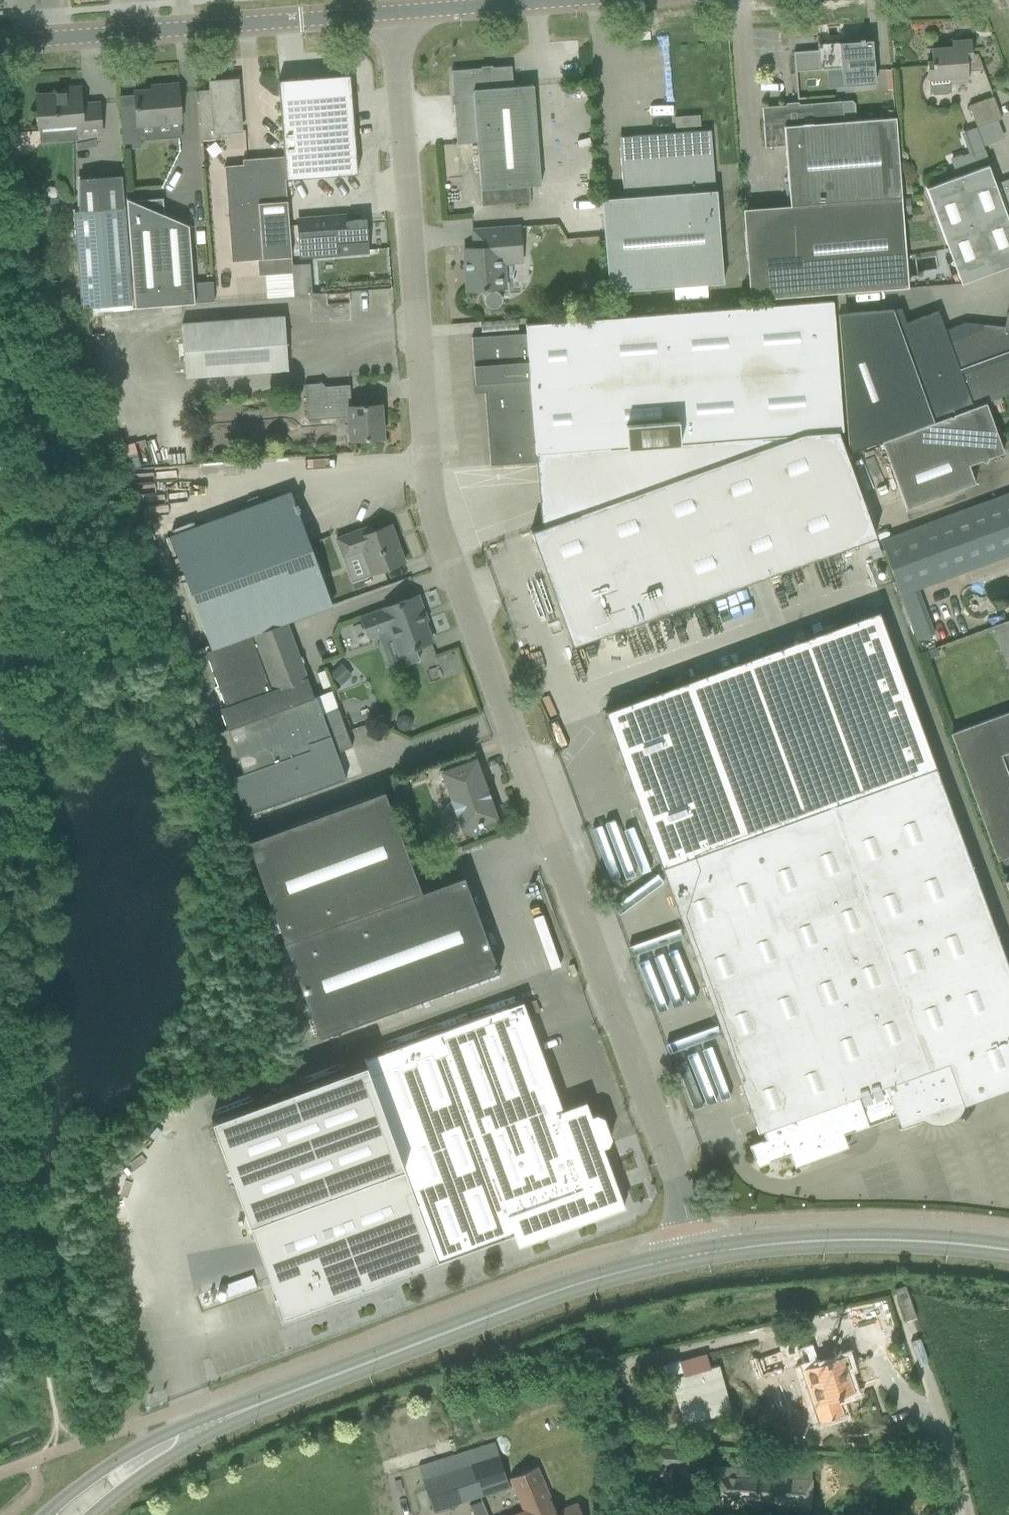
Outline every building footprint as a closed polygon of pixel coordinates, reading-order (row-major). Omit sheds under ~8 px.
[(930,91),(934,94),(948,93),(951,90),(950,82),(968,81),(967,71),(984,70),(977,53),(972,54),(971,39),(958,40),(958,46),(931,48),(932,65),(927,65),(928,80),(930,91)] [(840,48),(794,52),(795,72),(825,69),(840,68),(842,86),(875,83),(872,40),(839,42),(839,44),(840,48)] [(492,67),(451,70),(456,133),(457,143),(477,142),(481,190),(501,188),(529,186),(541,185),(533,84),(513,86),(512,66),(492,67)] [(350,74),(278,79),(280,100),(283,147),(286,179),(357,173),(350,74)] [(199,90),(202,140),(229,138),(228,131),(241,130),(237,79),(210,81),(210,89),(199,90)] [(163,89),(135,91),(136,105),(120,106),(123,148),(140,148),(138,124),(181,121),(178,84),(162,85),(163,89)] [(37,95),(40,143),(78,140),(78,135),(101,133),(99,103),(81,104),(80,91),(37,95)] [(968,105),(977,128),(1001,118),(993,96),(968,105)] [(790,205),(745,209),(751,298),(908,286),(901,197),(897,137),(895,117),(844,121),(843,117),(856,116),(855,102),(852,100),(842,101),(762,107),(764,127),(765,147),(785,145),(790,205)] [(895,105),(882,106),(882,117),(895,116),(895,105)] [(601,198),(608,291),(723,282),(716,190),(715,190),(712,159),(711,139),(707,139),(702,135),(701,130),(628,136),(628,140),(624,146),(620,146),(623,196),(601,198)] [(984,147),(952,159),(956,172),(988,160),(984,147)] [(961,283),(1008,266),(1008,178),(995,184),(988,165),(926,188),(961,283)] [(75,211),(82,308),(130,304),(123,207),(121,175),(76,178),(78,211),(75,211)] [(501,188),(481,190),(482,205),(530,202),(529,186),(501,188)] [(193,282),(188,225),(164,214),(163,198),(131,200),(127,198),(135,307),(214,301),(212,281),(193,282)] [(911,200),(902,201),(903,212),(911,211),(911,200)] [(310,223),(297,224),(299,249),(299,257),(369,252),(369,250),(367,230),(362,230),(362,219),(347,220),(347,214),(327,216),(310,217),(310,223)] [(474,247),(465,248),(468,291),(477,290),(486,295),(485,297),(485,298),(485,299),(485,301),(485,302),(486,303),(487,305),(488,306),(489,307),(490,307),(491,308),(493,308),(494,308),(496,307),(497,307),(498,306),(499,305),(500,304),(501,303),(501,302),(502,300),(502,299),(501,297),(501,296),(500,295),(499,294),(498,293),(497,292),(496,291),(497,289),(501,289),(507,288),(505,265),(523,264),(522,256),(520,226),(473,230),(474,247)] [(531,530),(572,644),(875,536),(845,452),(847,452),(837,315),(833,315),(832,300),(526,323),(526,333),(472,337),(475,384),(484,383),(490,465),(537,461),(536,453),(608,447),(625,496),(531,530)] [(847,452),(881,441),(985,402),(1008,393),(1008,318),(1005,326),(964,323),(945,330),(938,311),(919,318),(901,324),(896,311),(837,315),(847,452)] [(182,323),(186,377),(288,369),(284,316),(182,323)] [(349,416),(350,440),(383,437),(380,403),(349,406),(348,386),(350,386),(350,384),(323,386),(320,383),(305,384),(307,419),(349,416)] [(881,441),(906,508),(975,483),(969,464),(1004,451),(985,402),(881,441)] [(211,649),(288,620),(332,604),(288,485),(270,492),(272,499),(170,536),(211,649)] [(557,492),(558,506),(571,504),(569,491),(557,492)] [(900,595),(1008,555),(1008,492),(880,540),(900,595)] [(371,525),(336,538),(343,557),(362,549),(371,574),(405,561),(391,524),(373,531),(371,525)] [(392,628),(401,652),(431,641),(424,621),(426,620),(417,595),(384,608),(385,609),(362,617),(368,636),(392,628)] [(878,611),(605,711),(661,866),(758,1131),(762,1129),(765,1138),(749,1144),(757,1165),(789,1153),(794,1165),(839,1149),(834,1137),(896,1114),(900,1125),(898,1126),(898,1127),(922,1119),(924,1120),(925,1121),(927,1121),(929,1122),(930,1123),(932,1123),(934,1123),(935,1123),(937,1124),(939,1124),(941,1123),(942,1123),(944,1123),(946,1122),(947,1122),(949,1121),(951,1120),(952,1119),(954,1118),(955,1117),(956,1116),(957,1115),(959,1113),(960,1112),(960,1110),(961,1109),(962,1107),(963,1105),(963,1104),(1008,1087),(1008,968),(935,766),(878,611)] [(211,649),(205,651),(226,707),(220,709),(227,729),(316,696),(288,620),(211,649)] [(341,662),(329,673),(341,685),(352,674),(341,662)] [(243,773),(232,777),(245,815),(346,779),(336,752),(352,746),(338,708),(322,714),(316,696),(227,729),(243,773)] [(963,768),(1008,751),(1008,711),(950,733),(963,768)] [(997,860),(1008,855),(1008,751),(963,768),(997,860)] [(456,814),(462,831),(498,818),(476,757),(440,770),(451,800),(449,801),(448,802),(446,805),(445,807),(446,810),(447,812),(450,815),(452,815),(454,815),(456,814)] [(395,773),(381,778),(393,809),(407,804),(395,773)] [(248,841),(320,1037),(499,971),(463,876),(421,891),(384,791),(248,841)] [(536,999),(527,1002),(531,1014),(540,1011),(536,999)] [(250,1223),(284,1318),(514,1234),(518,1245),(624,1206),(602,1146),(608,1144),(611,1137),(603,1117),(596,1113),(591,1115),(585,1101),(563,1109),(523,1000),(210,1116),(250,1223)] [(122,1258),(125,1286),(139,1285),(136,1256),(122,1258)] [(812,1340),(783,1349),(788,1364),(799,1360),(806,1381),(813,1402),(820,1422),(849,1412),(842,1392),(854,1388),(846,1365),(850,1364),(846,1352),(823,1359),(819,1361),(812,1340)] [(670,1358),(676,1381),(701,1375),(696,1352),(670,1358)] [(479,1496),(509,1486),(495,1442),(461,1452),(479,1496)] [(678,1479),(697,1479),(697,1448),(654,1447),(654,1466),(677,1467),(678,1479)] [(461,1452),(422,1464),(427,1479),(423,1480),(432,1510),(479,1496),(461,1452)] [(789,1512),(809,1513),(811,1469),(766,1468),(766,1470),(742,1469),(742,1468),(714,1467),(711,1503),(789,1512)] [(578,1504),(555,1513),(537,1469),(509,1480),(522,1511),(513,1514),(583,1514),(578,1504)]
